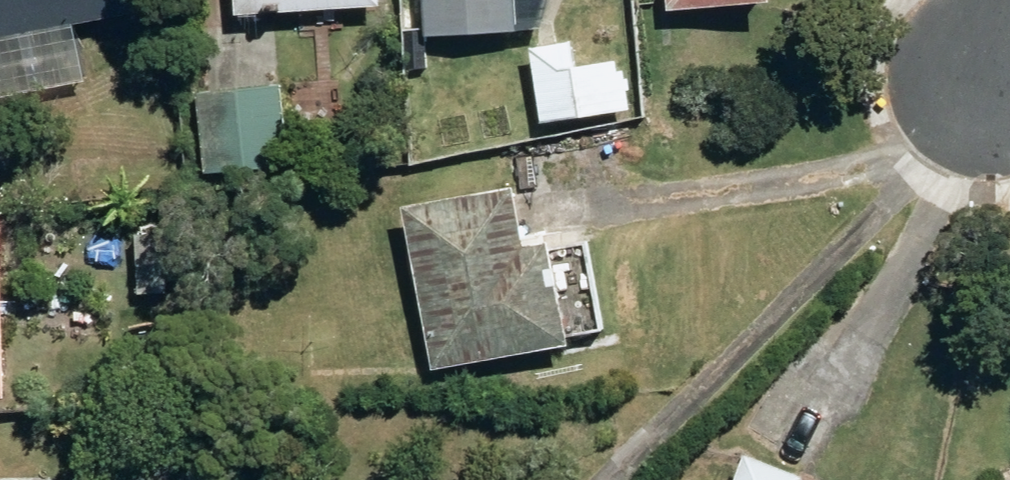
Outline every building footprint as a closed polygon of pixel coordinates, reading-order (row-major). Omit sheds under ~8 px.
[(86,22),(173,8),(172,0),(0,0),(0,74),(2,88),(94,73),(86,22)] [(526,0),(439,0),(440,29),(527,26),(526,0)] [(642,60),(598,65),(595,42),(542,49),(552,126),(605,119),(649,114),(642,60)] [(297,162),(290,78),(207,85),(214,170),(297,162)] [(598,235),(544,245),(532,178),(416,199),(446,367),(616,337),(598,235)] [(19,393),(20,202),(0,202),(0,393),(19,393)] [(177,222),(140,223),(140,293),(178,293),(177,222)] [(6,470),(6,432),(0,432),(0,479),(53,479),(53,470),(6,470)] [(824,466),(762,443),(748,479),(819,479),(824,466)]
